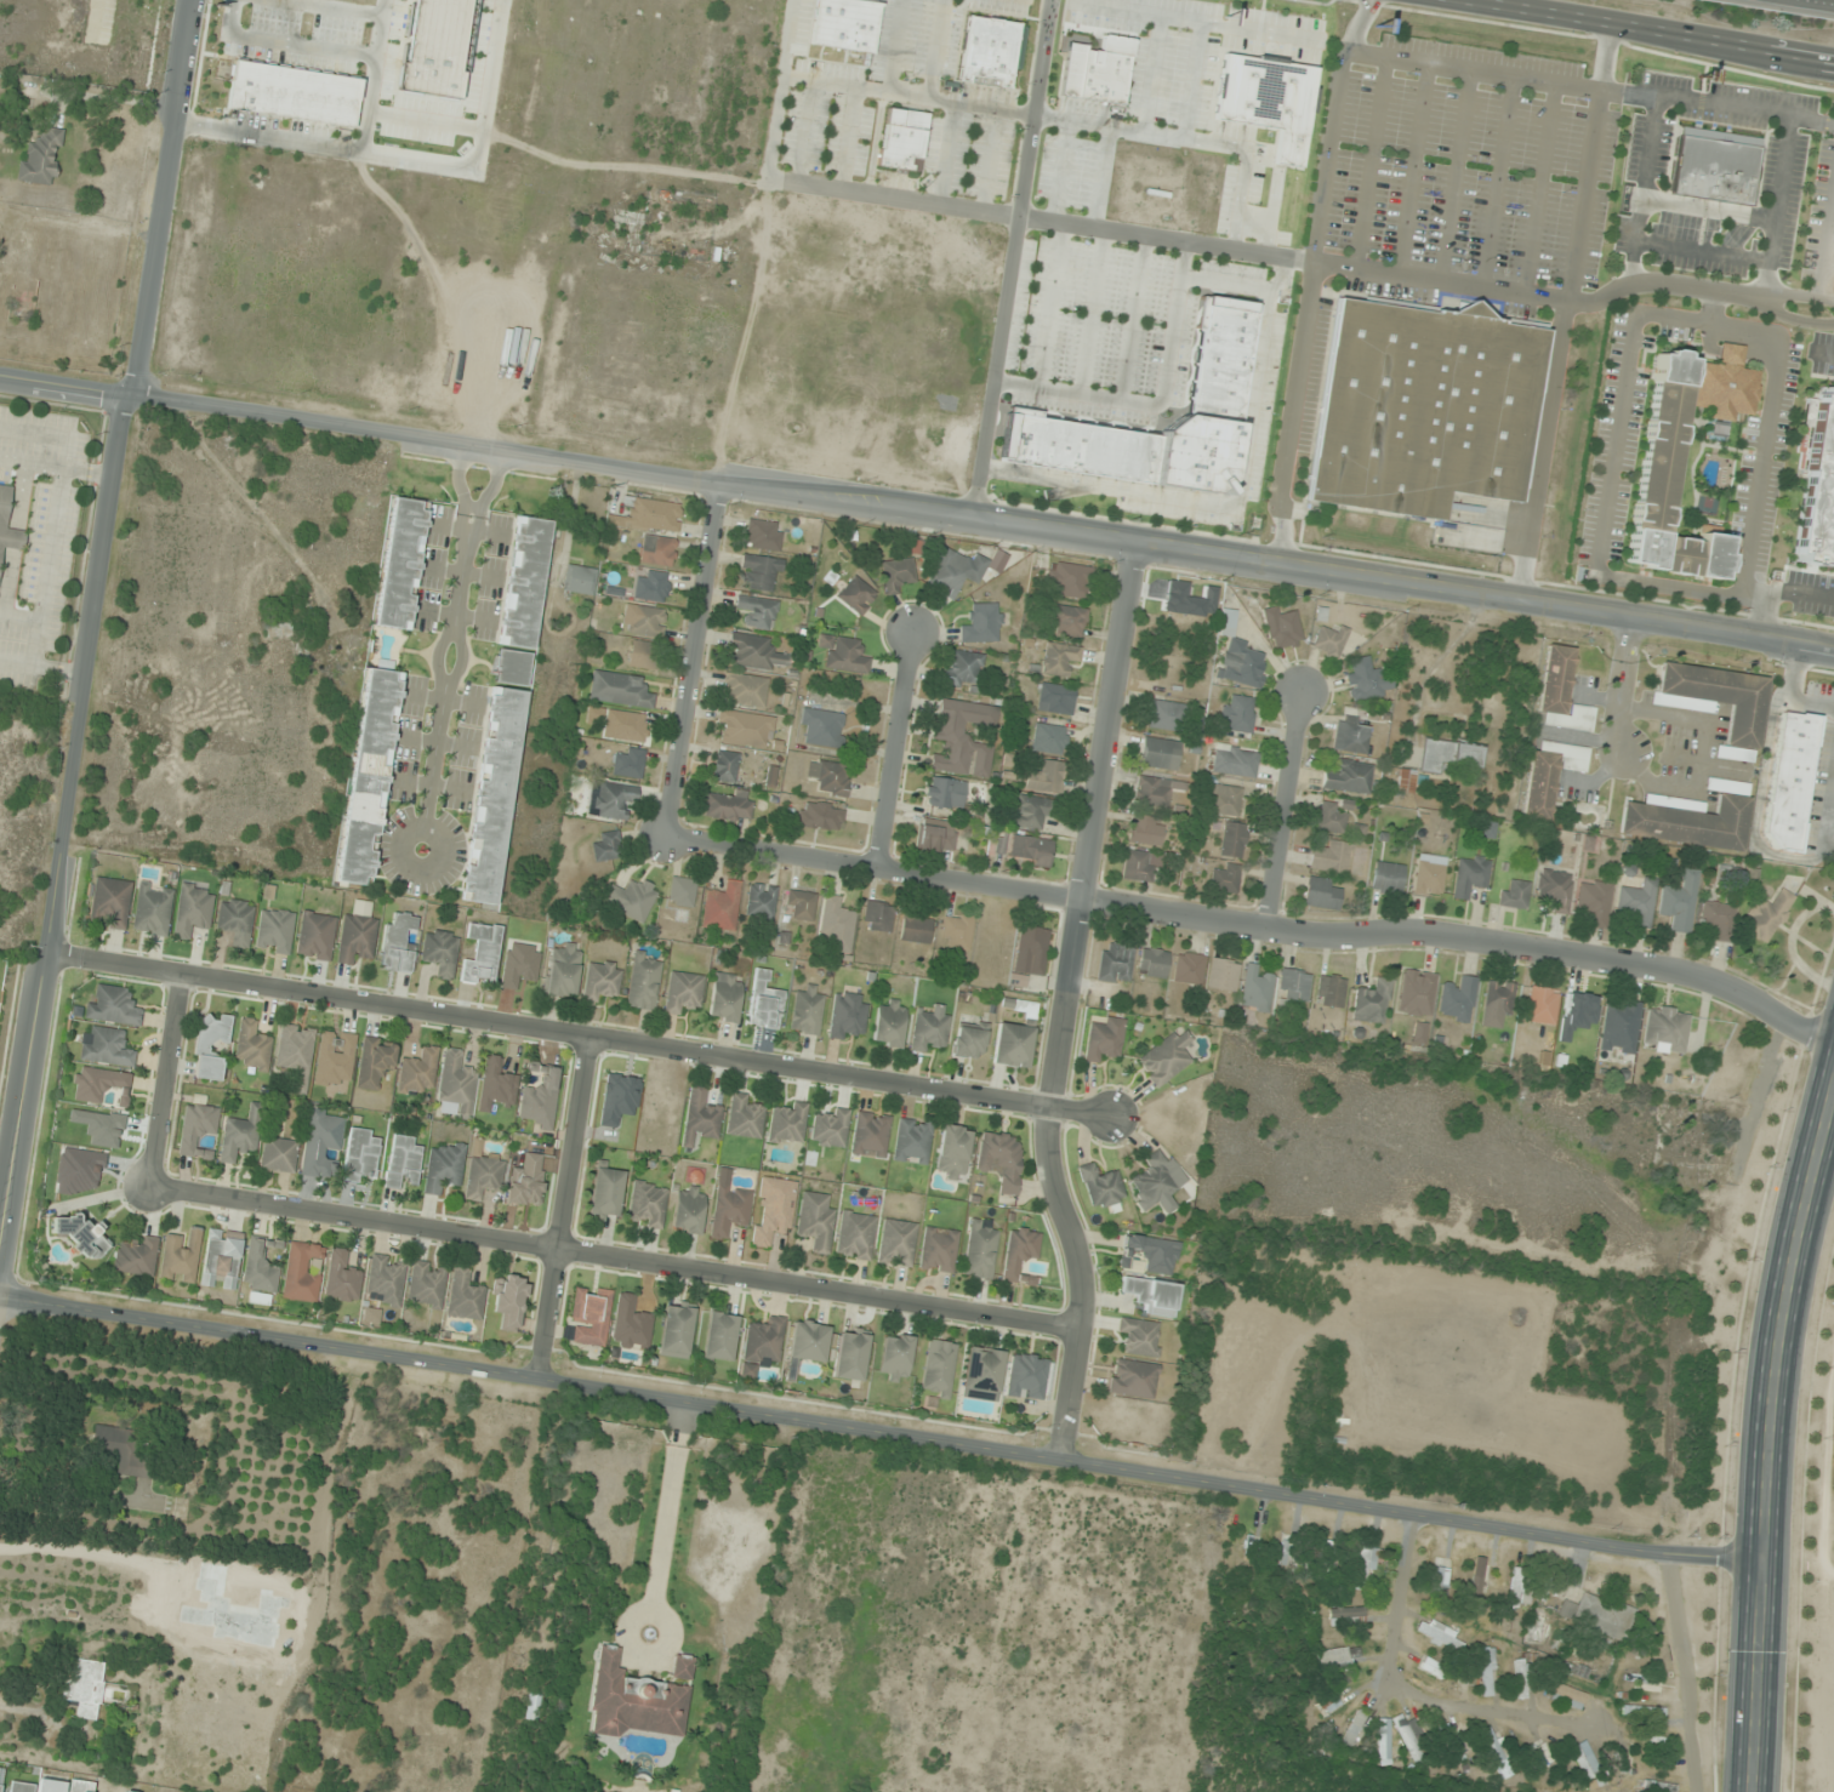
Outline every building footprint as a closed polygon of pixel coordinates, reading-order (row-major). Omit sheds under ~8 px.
[(387,84),(397,0),(467,0),(454,93),(387,84)] [(802,42),(808,0),(870,0),(861,51),(802,42)] [(958,12),(1012,21),(1001,86),(949,78),(958,12)] [(1060,40),(1077,42),(1077,47),(1092,48),(1094,32),(1126,36),(1114,102),(1052,92),(1060,40)] [(1214,53),(1305,65),(1289,161),(1264,159),(1269,122),(1206,115),(1214,53)] [(224,57),(353,78),(348,127),(218,105),(224,57)] [(879,105),(922,112),(913,172),(870,165),(879,105)] [(17,181),(54,186),(62,130),(35,126),(30,162),(20,161),(17,181)] [(1680,126),(1670,194),(1752,206),(1762,138),(1680,126)] [(1194,292),(1244,301),(1230,420),(1220,417),(1214,468),(1209,473),(1195,485),(1139,476),(989,460),(995,411),(1141,430),(1141,426),(1167,409),(1177,409),(1194,292)] [(1337,296),(1434,310),(1434,308),(1442,309),(1442,307),(1446,308),(1470,295),(1488,314),(1492,314),(1492,316),(1499,316),(1498,320),(1544,327),(1517,503),(1445,492),(1441,519),(1306,498),(1337,296)] [(1697,363),(1691,407),(1710,409),(1709,420),(1734,423),(1735,414),(1753,416),(1758,372),(1740,369),(1743,347),(1719,344),(1717,365),(1697,363)] [(1629,569),(1723,580),(1728,534),(1700,531),(1699,541),(1668,537),(1689,355),(1654,351),(1629,569)] [(1817,386),(1833,388),(1833,550),(1832,565),(1789,558),(1817,386)] [(0,485),(0,569),(3,549),(23,552),(26,531),(7,529),(12,487),(0,485)] [(428,501),(391,496),(374,627),(412,631),(428,501)] [(677,535),(681,505),(631,498),(628,517),(606,514),(605,525),(677,535)] [(515,516),(497,645),(495,645),(490,681),(529,687),(552,521),(515,516)] [(745,547),(778,552),(782,524),(749,519),(745,547)] [(637,560),(669,569),(677,543),(645,533),(637,560)] [(989,561),(971,553),(969,559),(941,547),(924,587),(954,600),(963,579),(979,586),(989,561)] [(774,593),(780,560),(743,554),(740,573),(750,575),(748,588),(774,593)] [(914,584),(914,560),(883,560),(882,595),(899,595),(899,583),(914,584)] [(1086,599),(1089,566),(1049,562),(1047,584),(1056,585),(1055,596),(1086,599)] [(596,571),(567,564),(561,589),(590,597),(596,571)] [(645,578),(637,576),(632,598),(664,605),(670,575),(647,570),(645,578)] [(877,596),(854,575),(836,595),(859,616),(877,596)] [(777,602),(737,594),(734,609),(745,611),(743,625),(772,631),(777,602)] [(999,643),(999,604),(971,604),(971,626),(959,626),(959,643),(999,643)] [(662,637),(665,610),(631,606),(628,633),(662,637)] [(1084,607),(1052,607),(1052,635),(1084,635),(1084,607)] [(1278,614),(1278,607),(1264,609),(1269,649),(1301,646),(1297,612),(1278,614)] [(1257,689),(1267,651),(1229,642),(1237,613),(1224,609),(1218,634),(1227,637),(1216,679),(1257,689)] [(266,625),(267,638),(292,636),(291,623),(266,625)] [(1352,632),(1340,624),(1333,633),(1323,627),(1310,645),(1332,660),(1352,632)] [(788,655),(769,652),(772,639),(731,633),(726,663),(771,671),(772,665),(786,667),(788,655)] [(858,654),(860,641),(828,636),(823,668),(867,676),(870,656),(858,654)] [(657,672),(662,645),(632,639),(626,665),(657,672)] [(1066,678),(1068,663),(1079,664),(1081,646),(1044,643),(1041,675),(1066,678)] [(1536,725),(1591,733),(1595,709),(1566,705),(1574,648),(1547,644),(1536,725)] [(983,657),(951,648),(941,683),(973,692),(983,657)] [(1391,696),(1389,670),(1371,672),(1370,657),(1349,659),(1351,672),(1346,672),(1349,701),(1391,696)] [(1712,714),(1713,703),(1730,705),(1724,747),(1717,746),(1715,759),(1755,764),(1766,676),(1658,663),(1653,706),(1712,714)] [(380,838),(403,673),(366,667),(336,882),(371,887),(376,850),(369,849),(371,837),(380,838)] [(643,689),(644,677),(590,670),(587,701),(651,709),(653,691),(643,689)] [(767,678),(724,672),(720,701),(763,707),(767,678)] [(1036,712),(1072,715),(1075,687),(1039,684),(1036,712)] [(489,685),(460,900),(497,905),(526,690),(489,685)] [(1255,698),(1228,695),(1227,707),(1222,706),(1219,731),(1251,735),(1255,698)] [(987,779),(992,744),(961,739),(964,722),(995,727),(998,707),(938,698),(932,741),(942,742),(940,755),(931,754),(929,770),(987,779)] [(1180,733),(1184,704),(1149,699),(1146,728),(1180,733)] [(799,744),(840,749),(845,714),(803,708),(799,744)] [(769,747),(772,717),(720,711),(717,741),(769,747)] [(1763,838),(1772,840),(1771,850),(1802,854),(1820,717),(1780,711),(1763,838)] [(648,715),(614,712),(611,739),(645,743),(648,715)] [(1358,726),(1359,718),(1337,715),(1332,749),(1365,754),(1368,727),(1358,726)] [(1063,754),(1066,727),(1034,724),(1031,751),(1063,754)] [(1139,765),(1174,771),(1179,743),(1144,737),(1139,765)] [(1482,747),(1422,739),(1419,770),(1478,778),(1482,747)] [(1210,772),(1253,778),(1257,751),(1214,745),(1210,772)] [(641,778),(644,750),(614,747),(611,775),(641,778)] [(710,780),(733,784),(738,753),(716,749),(710,780)] [(1564,771),(1586,771),(1586,749),(1564,749),(1564,771)] [(1548,824),(1557,755),(1529,751),(1519,820),(1548,824)] [(850,767),(809,760),(806,778),(818,780),(816,793),(844,798),(850,767)] [(1039,773),(1025,771),(1022,788),(1058,794),(1063,764),(1041,760),(1039,773)] [(1377,795),(1378,781),(1370,780),(1372,765),(1335,761),(1334,772),(1323,771),(1321,789),(1377,795)] [(1411,795),(1413,771),(1398,770),(1396,793),(1411,795)] [(961,810),(965,783),(927,777),(923,804),(961,810)] [(1133,804),(1167,809),(1170,790),(1179,791),(1180,783),(1136,777),(1133,804)] [(586,816),(630,822),(635,784),(592,778),(586,816)] [(1644,795),(1643,805),(1622,802),(1618,837),(1742,851),(1749,786),(1717,782),(1713,815),(1705,814),(1706,802),(1644,795)] [(1209,813),(1237,817),(1241,788),(1213,784),(1209,813)] [(750,794),(703,794),(703,820),(750,820),(750,794)] [(1052,799),(1012,797),(1011,828),(1040,829),(1041,817),(1051,817),(1052,799)] [(1316,831),(1344,834),(1348,804),(1319,801),(1316,831)] [(841,831),(843,808),(799,802),(796,826),(841,831)] [(1157,848),(1163,821),(1132,814),(1126,842),(1157,848)] [(956,826),(919,819),(914,847),(951,854),(956,826)] [(1242,858),(1246,825),(1222,823),(1218,856),(1242,858)] [(600,842),(591,843),(592,862),(620,859),(618,831),(599,833),(600,842)] [(1050,864),(1050,838),(1010,838),(1010,864),(1050,864)] [(1311,847),(1308,868),(1344,874),(1349,844),(1326,840),(1324,849),(1311,847)] [(1121,880),(1150,882),(1152,864),(1145,863),(1146,852),(1124,850),(1121,880)] [(1444,858),(1416,855),(1412,894),(1440,897),(1444,858)] [(1485,890),(1489,860),(1457,855),(1451,897),(1470,900),(1472,889),(1485,890)] [(1400,893),(1403,865),(1373,863),(1370,890),(1400,893)] [(1209,891),(1235,894),(1239,866),(1223,864),(1222,871),(1212,870),(1209,891)] [(1697,871),(1684,870),(1682,890),(1660,888),(1657,916),(1669,917),(1667,932),(1690,934),(1697,871)] [(1536,898),(1548,899),(1547,913),(1568,914),(1569,874),(1538,872),(1536,898)] [(611,884),(602,906),(643,923),(657,888),(629,877),(624,889),(611,884)] [(126,931),(131,882),(92,878),(88,924),(103,925),(103,929),(126,931)] [(695,881),(670,878),(667,905),(693,908),(695,881)] [(1342,885),(1306,878),(1301,904),(1337,912),(1342,885)] [(1640,890),(1618,887),(1614,913),(1627,914),(1625,923),(1648,927),(1656,881),(1642,879),(1640,890)] [(704,890),(699,928),(734,932),(740,882),(726,880),(724,892),(704,890)] [(1611,885),(1580,880),(1574,914),(1586,915),(1584,925),(1604,928),(1611,885)] [(1527,906),(1526,881),(1499,882),(1500,908),(1527,906)] [(130,932),(166,937),(174,889),(138,883),(130,932)] [(180,885),(172,938),(192,941),(194,928),(208,930),(214,890),(180,885)] [(772,920),(775,888),(748,885),(744,918),(772,920)] [(1768,906),(1754,899),(1739,932),(1770,946),(1792,895),(1776,888),(1768,906)] [(811,921),(814,894),(786,891),(784,918),(811,921)] [(842,898),(827,896),(820,949),(849,953),(854,911),(840,909),(842,898)] [(253,903),(218,900),(215,931),(231,932),(229,947),(249,949),(253,903)] [(891,932),(892,903),(863,902),(863,931),(891,932)] [(1735,907),(1702,902),(1698,926),(1712,928),(1710,939),(1728,943),(1735,907)] [(294,913),(260,909),(254,951),(289,955),(294,913)] [(336,916),(300,912),(294,957),(330,961),(336,916)] [(385,924),(377,968),(410,974),(414,952),(403,950),(407,930),(415,931),(417,917),(394,913),(392,925),(385,924)] [(967,951),(972,918),(944,913),(938,946),(967,951)] [(377,919),(342,914),(335,963),(357,966),(359,956),(372,957),(377,919)] [(930,920),(901,917),(899,941),(928,944),(930,920)] [(501,927),(467,922),(465,939),(476,941),(473,961),(462,960),(459,983),(492,988),(501,927)] [(1042,976),(1049,931),(1019,926),(1013,957),(1028,959),(1025,973),(1042,976)] [(452,980),(457,934),(423,931),(420,963),(438,965),(437,978),(452,980)] [(582,946),(560,943),(559,951),(547,949),(541,994),(574,999),(582,946)] [(1131,947),(1099,944),(1096,981),(1127,984),(1131,947)] [(1136,976),(1164,978),(1166,951),(1138,949),(1136,976)] [(1171,980),(1198,986),(1204,958),(1176,952),(1171,980)] [(632,953),(624,1008),(653,1012),(662,957),(632,953)] [(1236,961),(1209,959),(1206,989),(1233,991),(1236,961)] [(619,1000),(619,963),(584,963),(584,1000),(619,1000)] [(1257,966),(1243,964),(1238,1010),(1268,1013),(1272,977),(1256,975),(1257,966)] [(746,1025),(777,1030),(783,991),(763,988),(766,970),(755,969),(746,1025)] [(1435,974),(1402,969),(1396,1013),(1429,1018),(1435,974)] [(1278,1001),(1308,1001),(1308,970),(1278,970),(1278,1001)] [(687,1015),(689,1005),(699,1007),(703,977),(669,972),(663,1012),(687,1015)] [(705,1018),(734,1024),(743,978),(714,973),(705,1018)] [(1435,1017),(1468,1022),(1475,979),(1455,975),(1453,987),(1440,985),(1435,1017)] [(1342,1006),(1342,977),(1315,977),(1315,1006),(1342,1006)] [(1354,989),(1351,1020),(1385,1023),(1389,980),(1370,979),(1369,991),(1354,989)] [(1502,1028),(1502,1018),(1511,1018),(1512,983),(1483,982),(1482,1028),(1502,1028)] [(83,1019),(138,1027),(141,1004),(128,1002),(130,990),(99,985),(96,1004),(86,1002),(83,1019)] [(818,1035),(823,988),(804,986),(803,994),(793,993),(789,1032),(818,1035)] [(1554,1025),(1557,990),(1528,987),(1525,1022),(1554,1025)] [(832,993),(827,1038),(850,1041),(851,1031),(863,1032),(867,997),(832,993)] [(871,1044),(899,1048),(905,1003),(877,999),(871,1044)] [(1615,1009),(1602,1007),(1596,1050),(1633,1055),(1640,1003),(1616,1000),(1615,1009)] [(1025,1018),(1035,1016),(1033,1003),(1023,1004),(1025,1018)] [(948,1007),(928,1006),(928,1014),(912,1013),(909,1051),(930,1053),(931,1045),(945,1046),(948,1007)] [(1683,1053),(1688,1011),(1646,1006),(1641,1049),(1683,1053)] [(224,1058),(210,1056),(212,1042),(228,1044),(231,1018),(200,1014),(192,1078),(220,1081),(224,1058)] [(1102,1054),(1117,1056),(1122,1020),(1101,1017),(1100,1026),(1087,1024),(1082,1061),(1101,1063),(1102,1054)] [(259,1021),(240,1018),(234,1058),(243,1060),(242,1069),(267,1072),(272,1036),(257,1034),(259,1021)] [(1032,1027),(996,1023),(991,1064),(1027,1068),(1032,1027)] [(949,1055),(980,1061),(986,1029),(955,1024),(949,1055)] [(314,1029),(280,1025),(275,1066),(297,1069),(294,1094),(306,1095),(314,1029)] [(126,1030),(83,1026),(80,1061),(133,1067),(135,1049),(124,1048),(126,1030)] [(313,1085),(337,1088),(338,1079),(350,1080),(356,1035),(320,1030),(313,1085)] [(1170,1032),(1132,1062),(1154,1090),(1191,1061),(1182,1050),(1192,1042),(1184,1031),(1175,1038),(1170,1032)] [(395,1043),(362,1038),(356,1089),(379,1091),(382,1068),(392,1069),(395,1043)] [(421,1096),(422,1086),(433,1087),(437,1048),(417,1046),(415,1058),(400,1057),(396,1093),(421,1096)] [(436,1106),(458,1109),(456,1120),(469,1122),(476,1068),(462,1067),(464,1051),(443,1048),(436,1106)] [(560,1067),(524,1062),(523,1073),(534,1074),(533,1087),(521,1086),(517,1117),(530,1119),(529,1128),(552,1131),(560,1067)] [(131,1073),(76,1067),(72,1101),(101,1104),(103,1088),(118,1089),(116,1107),(127,1109),(131,1073)] [(722,1105),(707,1103),(709,1089),(687,1086),(679,1146),(690,1147),(692,1136),(717,1139),(722,1105)] [(760,1139),(763,1108),(753,1107),(754,1096),(730,1094),(726,1135),(760,1139)] [(801,1148),(806,1105),(784,1102),(783,1111),(771,1109),(767,1144),(801,1148)] [(261,1105),(249,1103),(247,1121),(223,1119),(218,1161),(237,1164),(238,1153),(255,1155),(261,1105)] [(178,1156),(211,1160),(212,1150),(198,1148),(200,1133),(215,1135),(219,1108),(184,1104),(178,1156)] [(824,1115),(809,1118),(813,1148),(848,1143),(842,1108),(824,1111),(824,1115)] [(344,1114),(308,1109),(299,1175),(334,1180),(337,1161),(325,1159),(327,1150),(339,1152),(344,1114)] [(849,1153),(883,1158),(889,1117),(855,1112),(849,1153)] [(891,1161),(926,1165),(931,1123),(896,1119),(891,1161)] [(970,1129),(941,1125),(934,1177),(963,1181),(970,1129)] [(380,1133),(348,1129),(342,1179),(373,1183),(380,1133)] [(1022,1138),(979,1132),(974,1170),(998,1174),(995,1193),(1014,1196),(1022,1138)] [(417,1181),(422,1139),(391,1135),(384,1187),(402,1189),(403,1180),(417,1181)] [(293,1174),(298,1142),(263,1137),(259,1169),(293,1174)] [(499,1192),(504,1158),(480,1154),(482,1141),(472,1140),(463,1199),(484,1202),(486,1190),(499,1192)] [(427,1152),(422,1194),(444,1196),(445,1185),(460,1187),(465,1144),(440,1142),(438,1153),(427,1152)] [(1186,1181),(1159,1146),(1142,1159),(1148,1167),(1124,1186),(1145,1212),(1156,1204),(1165,1215),(1176,1207),(1167,1196),(1186,1181)] [(507,1179),(505,1203),(540,1205),(544,1155),(523,1154),(521,1180),(507,1179)] [(1078,1167),(1088,1210),(1124,1201),(1116,1169),(1095,1174),(1092,1163),(1078,1167)] [(751,1246),(770,1248),(772,1234),(788,1236),(795,1182),(760,1177),(751,1246)] [(626,1225),(661,1229),(666,1185),(631,1181),(626,1225)] [(708,1237),(724,1239),(725,1226),(746,1229),(751,1189),(715,1185),(708,1237)] [(705,1189),(677,1186),(670,1232),(699,1236),(705,1189)] [(834,1208),(824,1207),(825,1195),(800,1192),(794,1238),(809,1240),(807,1253),(828,1255),(834,1208)] [(875,1215),(839,1212),(834,1257),(870,1261),(875,1215)] [(55,1236),(71,1232),(80,1261),(107,1253),(98,1220),(82,1225),(78,1213),(51,1221),(55,1236)] [(875,1262),(909,1268),(916,1224),(882,1218),(875,1262)] [(961,1276),(989,1280),(998,1223),(969,1219),(961,1276)] [(165,1235),(158,1279),(193,1285),(202,1229),(189,1227),(187,1239),(165,1235)] [(918,1268),(951,1272),(956,1231),(923,1227),(918,1268)] [(1033,1284),(1034,1274),(1020,1273),(1021,1258),(1036,1260),(1038,1231),(1006,1228),(1001,1281),(1033,1284)] [(199,1286),(235,1291),(242,1234),(207,1229),(199,1286)] [(1177,1242),(1121,1233),(1118,1251),(1141,1254),(1139,1271),(1172,1276),(1177,1242)] [(152,1277),(158,1239),(141,1236),(140,1246),(117,1242),(112,1271),(152,1277)] [(277,1265),(267,1263),(269,1250),(277,1251),(279,1241),(248,1237),(241,1287),(251,1288),(249,1302),(271,1305),(277,1265)] [(288,1242),(280,1299),(316,1304),(320,1275),(308,1273),(310,1258),(321,1259),(323,1247),(288,1242)] [(356,1303),(362,1269),(347,1267),(350,1251),(331,1248),(322,1297),(356,1303)] [(375,1304),(397,1308),(406,1260),(371,1254),(363,1293),(377,1295),(375,1304)] [(446,1266),(411,1261),(405,1305),(440,1310),(446,1266)] [(446,1317),(480,1321),(484,1286),(469,1284),(471,1270),(452,1267),(446,1317)] [(500,1330),(520,1332),(527,1279),(497,1275),(492,1315),(502,1316),(500,1330)] [(1175,1283),(1119,1277),(1117,1298),(1140,1300),(1139,1314),(1172,1318),(1175,1283)] [(604,1348),(612,1291),(573,1286),(569,1321),(575,1322),(572,1343),(604,1348)] [(653,1312),(631,1308),(633,1295),(618,1293),(610,1346),(647,1351),(653,1312)] [(687,1359),(694,1305),(665,1302),(658,1356),(687,1359)] [(701,1359),(730,1363),(737,1316),(708,1312),(701,1359)] [(738,1378),(754,1380),(756,1364),(778,1366),(783,1318),(766,1316),(765,1326),(744,1324),(738,1378)] [(1117,1340),(1123,1340),(1123,1356),(1158,1356),(1158,1321),(1117,1321),(1117,1340)] [(787,1362),(823,1365),(827,1325),(791,1322),(787,1362)] [(840,1330),(833,1377),(861,1382),(868,1334),(840,1330)] [(912,1337),(883,1333),(876,1379),(906,1383),(912,1337)] [(919,1394),(948,1399),(956,1344),(927,1339),(919,1394)] [(959,1397),(996,1402),(1003,1351),(966,1347),(959,1397)] [(1046,1357),(1008,1353),(1004,1397),(1042,1401),(1046,1357)] [(1155,1363),(1108,1360),(1106,1396),(1153,1399),(1155,1363)] [(141,1456),(144,1432),(93,1426),(90,1454),(117,1458),(115,1474),(152,1479),(154,1457),(141,1456)] [(1319,1581),(1333,1581),(1333,1542),(1319,1542),(1319,1581)] [(1377,1547),(1361,1543),(1352,1588),(1361,1590),(1366,1570),(1373,1571),(1377,1547)] [(1451,1560),(1433,1560),(1433,1589),(1440,1589),(1440,1578),(1451,1578),(1451,1560)] [(1506,1606),(1516,1608),(1524,1569),(1514,1567),(1506,1606)] [(1549,1608),(1553,1598),(1558,1600),(1565,1582),(1548,1576),(1538,1604),(1549,1608)] [(1557,1616),(1622,1644),(1636,1611),(1622,1605),(1620,1610),(1582,1594),(1576,1606),(1563,1600),(1557,1616)] [(1363,1608),(1328,1608),(1328,1626),(1363,1626),(1363,1608)] [(1450,1656),(1462,1642),(1427,1614),(1416,1629),(1450,1656)] [(587,1729),(682,1741),(689,1686),(617,1676),(620,1648),(599,1644),(587,1729)] [(1479,1648),(1479,1697),(1493,1697),(1493,1648),(1479,1648)] [(1317,1653),(1318,1666),(1359,1662),(1358,1649),(1317,1653)] [(670,1680),(691,1682),(693,1657),(673,1655),(670,1680)] [(1419,1668),(1441,1681),(1447,1669),(1425,1656),(1419,1668)] [(74,1718),(97,1722),(105,1663),(68,1658),(62,1701),(76,1703),(74,1718)] [(1514,1699),(1525,1699),(1525,1659),(1514,1659),(1514,1699)] [(1320,1708),(1334,1700),(1330,1692),(1315,1699),(1320,1708)] [(1664,1706),(1622,1706),(1622,1717),(1664,1717),(1664,1706)] [(1338,1751),(1348,1755),(1364,1714),(1354,1710),(1338,1751)] [(1397,1726),(1417,1765),(1431,1757),(1412,1718),(1397,1726)] [(1435,1729),(1455,1764),(1465,1758),(1445,1723),(1435,1729)] [(1515,1774),(1498,1737),(1494,1738),(1489,1727),(1479,1731),(1501,1780),(1515,1774)] [(1554,1765),(1540,1739),(1525,1747),(1539,1773),(1554,1765)] [(1595,1775),(1575,1745),(1567,1750),(1587,1781),(1595,1775)] [(65,1780),(39,1778),(38,1791),(64,1791),(65,1780)] [(93,1783),(70,1780),(69,1791),(92,1791),(93,1783)] [(34,1785),(10,1781),(9,1791),(33,1791),(34,1785)] [(1658,1782),(1655,1791),(1674,1791),(1676,1786),(1658,1782)]
